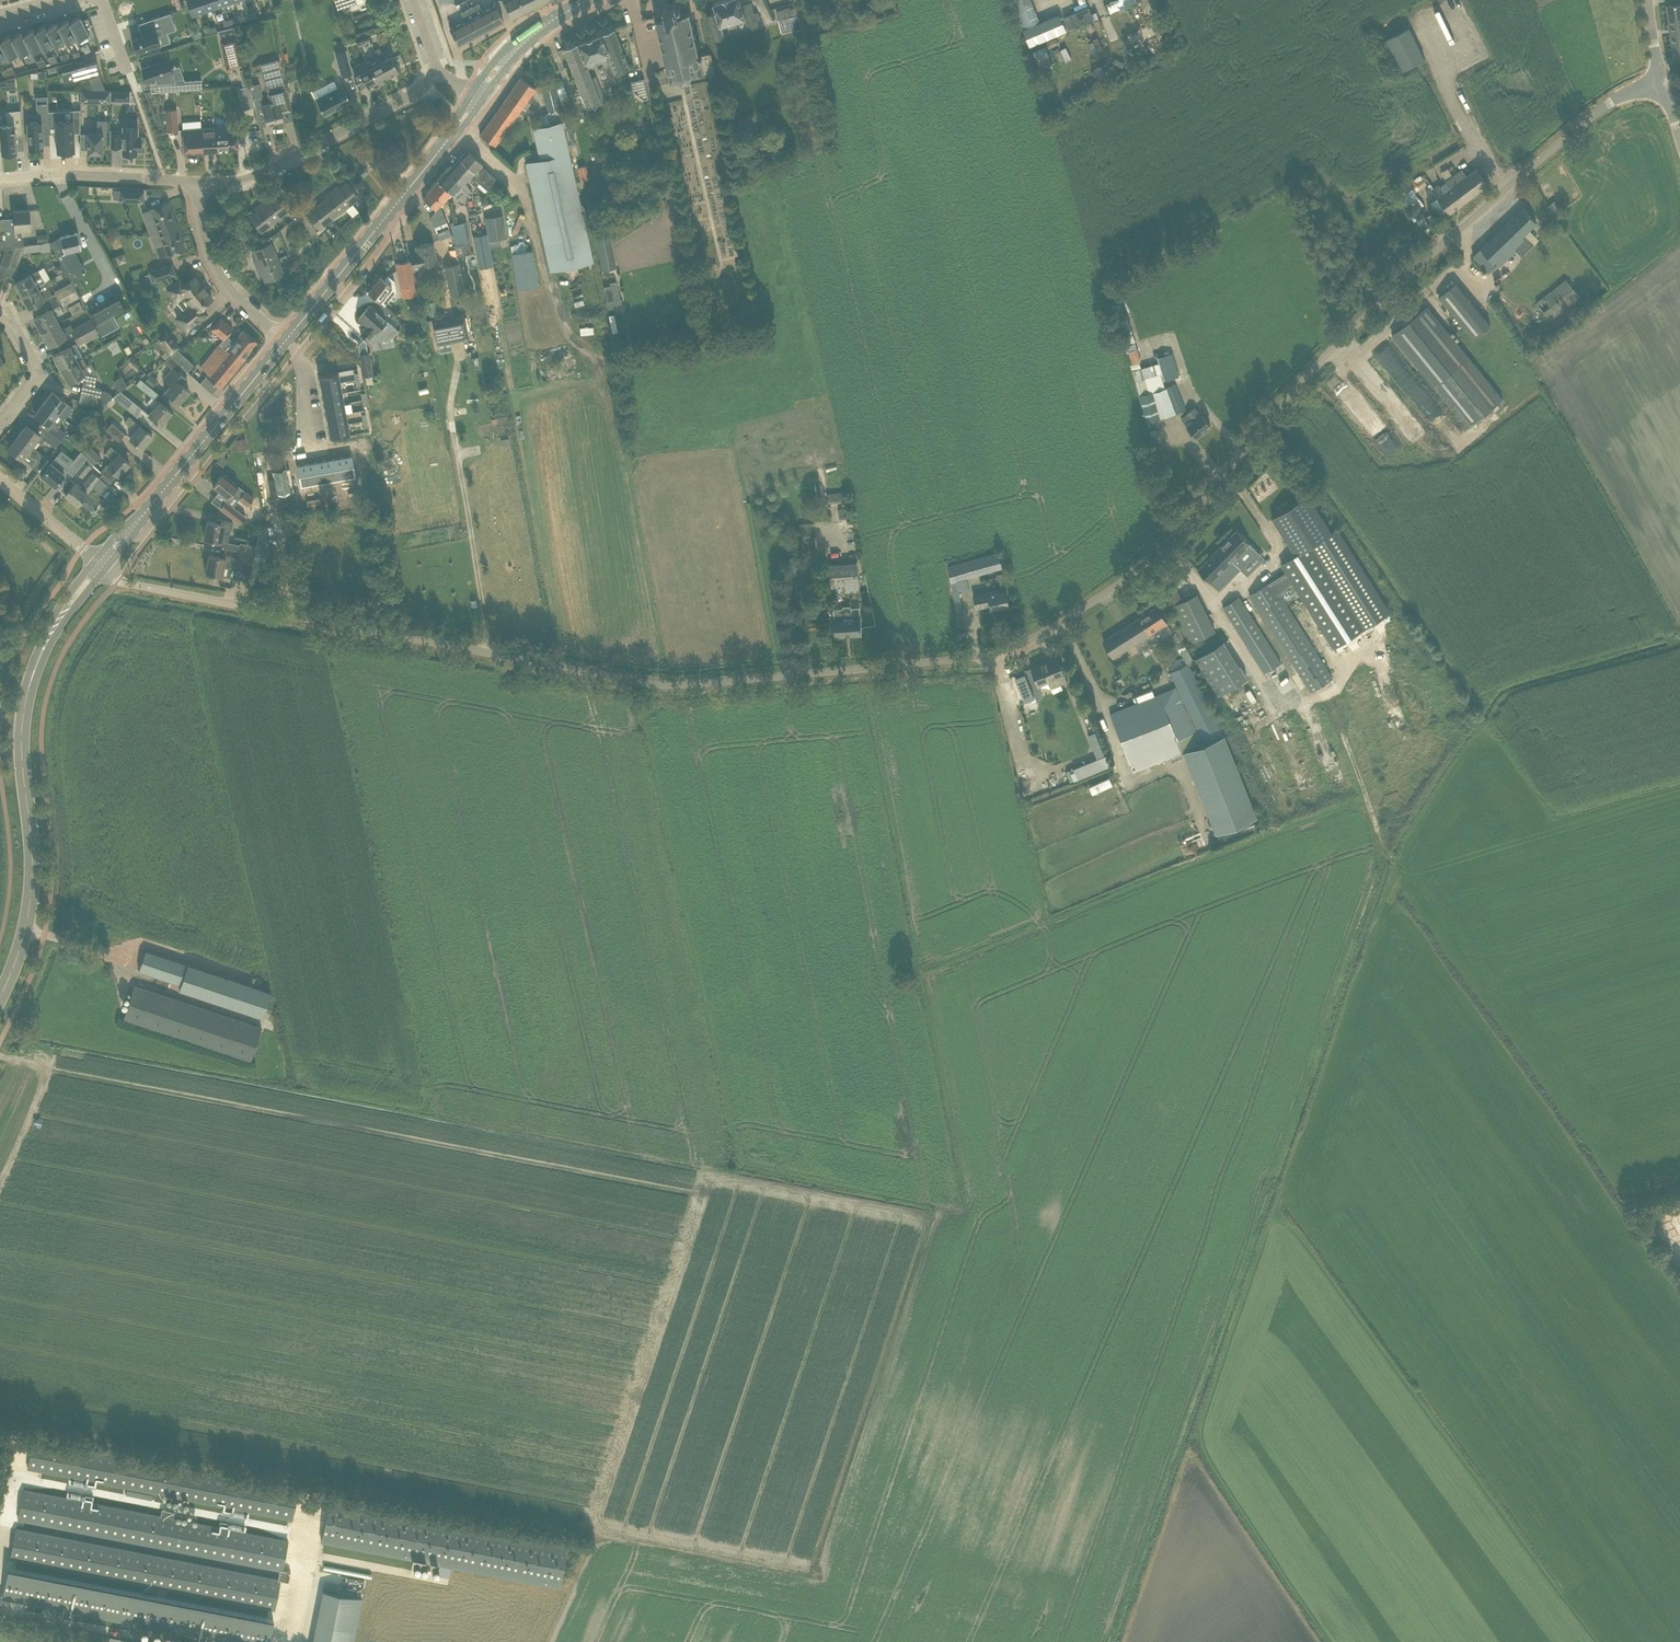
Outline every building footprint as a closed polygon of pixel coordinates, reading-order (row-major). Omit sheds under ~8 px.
[(192,14),(198,12),(202,10),(199,0),(187,0),(192,14)] [(213,7),(210,0),(199,0),(202,10),(205,9),(213,7)] [(337,9),(357,2),(356,0),(334,0),(337,9)] [(511,18),(546,0),(502,0),(511,18)] [(655,18),(655,20),(657,20),(670,83),(681,80),(680,76),(683,80),(691,78),(692,73),(694,77),(704,75),(715,73),(711,52),(700,55),(690,12),(692,11),(692,10),(690,11),(690,9),(688,10),(688,11),(680,13),(679,9),(680,9),(681,7),(681,5),(679,4),(678,5),(677,0),(675,0),(675,1),(665,3),(665,2),(663,3),(664,5),(656,7),(655,8),(657,17),(656,17),(656,18),(655,18)] [(760,19),(758,11),(754,12),(751,1),(742,3),(741,0),(719,0),(713,2),(716,12),(707,14),(715,39),(725,36),(721,24),(727,22),(729,28),(737,25),(736,20),(745,17),(749,29),(759,26),(757,20),(760,19)] [(498,12),(494,4),(482,10),(478,3),(460,12),(464,20),(449,28),(458,45),(503,22),(498,12)] [(1069,28),(1095,17),(1089,4),(1064,15),(1069,28)] [(1666,5),(1672,56),(1679,56),(1679,4),(1666,5)] [(145,35),(132,39),(133,42),(136,53),(159,45),(156,35),(167,31),(174,29),(169,13),(149,19),(153,30),(145,33),(145,35)] [(94,34),(88,19),(88,18),(82,21),(80,16),(69,21),(77,37),(76,37),(77,39),(88,34),(90,37),(94,35),(94,34)] [(77,37),(69,21),(68,20),(69,19),(68,19),(57,24),(65,40),(66,42),(76,37),(77,37)] [(1042,23),(1044,33),(1059,30),(1057,20),(1042,23)] [(238,28),(239,33),(259,26),(257,21),(238,28)] [(65,40),(57,24),(57,23),(57,22),(46,27),(45,28),(53,43),(54,45),(65,40)] [(53,43),(45,28),(46,27),(45,26),(45,25),(34,31),(42,46),(41,46),(42,48),(53,43)] [(1425,58),(1409,26),(1381,40),(1397,72),(1425,58)] [(42,46),(34,31),(33,29),(34,29),(33,28),(22,34),(30,49),(31,52),(41,46),(42,46)] [(563,48),(567,58),(586,107),(605,100),(595,75),(591,76),(585,62),(604,54),(615,80),(625,76),(622,69),(628,67),(613,28),(563,48)] [(30,49),(22,34),(22,32),(22,31),(11,37),(10,37),(18,52),(18,53),(19,55),(30,49)] [(10,37),(11,37),(10,35),(10,34),(0,40),(0,43),(7,56),(6,56),(7,58),(18,53),(18,52),(10,37)] [(232,68),(231,67),(238,65),(238,66),(243,65),(236,36),(220,40),(223,52),(227,69),(232,68)] [(342,75),(352,72),(351,67),(346,49),(335,51),(342,75)] [(390,56),(380,61),(388,76),(400,70),(397,63),(395,64),(390,56)] [(47,64),(44,58),(36,60),(39,66),(47,64)] [(351,67),(352,72),(357,89),(366,85),(367,87),(373,85),(374,87),(379,85),(370,67),(371,66),(366,58),(351,67)] [(156,79),(157,82),(158,82),(159,91),(202,88),(201,79),(175,81),(168,59),(141,68),(146,82),(156,79)] [(290,106),(277,59),(259,64),(269,101),(261,103),(264,114),(267,124),(282,120),(283,120),(281,112),(289,110),(291,109),(290,106)] [(64,71),(62,72),(64,82),(67,82),(77,79),(77,78),(88,76),(92,90),(105,90),(95,62),(85,64),(85,65),(74,68),(72,61),(62,64),(64,71)] [(380,61),(371,66),(370,67),(379,85),(385,82),(383,79),(388,76),(380,61)] [(295,62),(287,63),(289,74),(297,73),(295,62)] [(243,68),(238,69),(242,85),(247,84),(243,68)] [(0,81),(0,88),(15,87),(14,77),(5,79),(0,81)] [(530,95),(535,88),(520,77),(480,134),(495,145),(516,115),(520,118),(525,111),(521,108),(527,100),(530,95)] [(645,80),(633,80),(634,98),(646,98),(645,80)] [(540,84),(547,111),(562,107),(555,81),(540,84)] [(315,98),(324,114),(350,100),(341,84),(315,98)] [(102,102),(102,91),(102,90),(80,90),(80,102),(102,102)] [(110,90),(110,100),(129,100),(129,90),(110,90)] [(49,133),(47,101),(36,102),(37,122),(27,122),(28,147),(30,147),(30,150),(37,149),(37,147),(43,147),(42,134),(49,133)] [(165,109),(167,131),(178,130),(176,108),(165,109)] [(72,118),(55,119),(57,151),(74,151),(73,132),(80,132),(80,109),(71,110),(72,118)] [(2,154),(16,153),(14,136),(22,135),(20,111),(5,112),(6,125),(0,126),(0,131),(2,154)] [(123,126),(122,152),(128,152),(128,154),(136,154),(136,153),(137,153),(137,150),(140,150),(141,136),(137,136),(137,119),(128,119),(128,126),(123,126)] [(87,152),(102,152),(102,141),(105,141),(105,121),(98,121),(98,133),(88,133),(87,152)] [(525,161),(549,270),(592,260),(562,121),(532,128),(539,158),(525,161)] [(182,129),(184,153),(238,149),(236,130),(225,131),(225,126),(182,129)] [(111,128),(110,145),(119,145),(119,128),(111,128)] [(466,149),(459,157),(475,172),(471,175),(487,189),(497,178),(481,164),(482,163),(466,149)] [(459,157),(450,167),(463,179),(460,182),(463,185),(462,186),(467,194),(471,191),(465,183),(471,175),(475,172),(459,157)] [(450,167),(438,180),(455,194),(454,196),(457,200),(466,194),(467,194),(462,186),(463,185),(460,182),(463,179),(450,167)] [(1430,189),(1426,192),(1433,201),(1437,198),(1449,213),(1487,184),(1475,168),(1466,175),(1461,168),(1445,181),(1439,186),(1438,183),(1430,189)] [(1420,175),(1403,187),(1407,191),(1412,187),(1415,191),(1426,183),(1420,175)] [(430,216),(435,227),(447,222),(440,206),(452,194),(453,195),(454,196),(455,194),(438,180),(423,199),(436,210),(430,216)] [(337,185),(331,190),(345,208),(358,198),(346,182),(338,187),(337,185)] [(119,200),(143,201),(143,190),(119,189),(119,200)] [(326,197),(320,202),(332,219),(345,208),(331,190),(325,195),(326,197)] [(266,198),(260,203),(275,222),(288,211),(275,195),(268,200),(266,198)] [(148,207),(157,232),(176,225),(167,200),(148,207)] [(1553,201),(1549,205),(1553,209),(1557,205),(1558,205),(1554,200),(1553,201)] [(332,219),(320,202),(313,208),(311,206),(305,211),(319,229),(332,219)] [(505,207),(508,215),(520,210),(517,202),(505,207)] [(275,222),(260,203),(254,208),(256,210),(249,216),(262,232),(275,222)] [(1412,220),(1424,215),(1420,205),(1408,210),(1412,220)] [(449,207),(453,224),(451,224),(450,226),(458,255),(464,254),(462,243),(472,241),(467,220),(459,223),(454,206),(449,207)] [(1473,255),(1480,263),(1489,272),(1496,265),(1499,267),(1509,257),(1507,256),(1510,253),(1509,252),(1514,248),(1521,255),(1534,243),(1524,234),(1536,222),(1523,208),(1473,255)] [(4,228),(5,239),(6,239),(7,247),(13,246),(12,233),(15,233),(15,234),(23,233),(22,229),(30,228),(29,209),(13,210),(14,222),(5,222),(5,228),(4,228)] [(488,240),(490,249),(501,248),(499,238),(506,237),(503,214),(484,217),(487,233),(488,240)] [(185,249),(176,225),(157,232),(166,256),(185,249)] [(593,230),(602,270),(617,267),(608,227),(593,230)] [(50,242),(70,279),(75,277),(70,269),(81,264),(73,250),(73,249),(81,247),(77,232),(60,236),(50,242)] [(487,233),(473,235),(479,267),(492,265),(490,249),(488,240),(487,233)] [(16,246),(9,267),(5,278),(12,281),(22,252),(41,249),(41,251),(50,250),(49,241),(16,246)] [(253,259),(256,267),(277,258),(271,242),(252,250),(256,258),(253,259)] [(408,251),(411,262),(412,271),(421,269),(420,265),(436,262),(437,261),(433,242),(415,245),(416,249),(408,251)] [(510,253),(516,288),(537,285),(532,249),(526,250),(524,242),(510,245),(511,253),(510,253)] [(9,267),(16,246),(13,246),(7,247),(5,248),(0,262),(0,264),(9,267)] [(277,258),(256,267),(259,274),(262,273),(265,281),(284,273),(277,258)] [(415,285),(416,285),(413,273),(412,273),(410,261),(395,264),(400,289),(416,286),(415,285)] [(146,284),(160,279),(169,276),(175,274),(172,263),(148,271),(149,273),(144,275),(146,284)] [(445,265),(451,297),(465,294),(459,263),(445,265)] [(14,282),(21,295),(45,282),(45,281),(38,269),(14,282)] [(374,284),(368,292),(385,305),(396,291),(394,280),(388,275),(384,280),(380,276),(379,278),(376,277),(373,281),(374,284)] [(169,276),(160,279),(166,287),(164,288),(176,302),(177,302),(183,309),(174,317),(185,330),(199,319),(193,313),(212,298),(194,276),(184,285),(179,278),(175,282),(169,276)] [(45,282),(21,295),(28,307),(51,294),(47,287),(57,282),(54,277),(45,281),(45,282)] [(1535,302),(1550,319),(1579,296),(1565,278),(1535,302)] [(611,285),(604,286),(608,307),(622,304),(618,280),(610,282),(611,285)] [(54,290),(59,299),(76,290),(72,283),(71,281),(54,290)] [(1433,294),(1440,302),(1459,325),(1467,319),(1442,287),(1433,294)] [(76,290),(59,299),(62,305),(79,296),(76,290)] [(120,293),(87,310),(94,324),(128,306),(120,293)] [(81,301),(70,303),(71,312),(82,310),(81,301)] [(34,318),(42,332),(59,322),(56,315),(63,311),(59,304),(34,318)] [(394,336),(399,330),(386,320),(369,304),(358,317),(368,325),(361,332),(368,339),(373,343),(378,342),(377,338),(394,336)] [(484,305),(469,308),(472,321),(475,321),(475,322),(487,319),(484,305)] [(1502,399),(1433,314),(1427,306),(1392,334),(1468,427),(1502,399)] [(59,322),(42,332),(49,345),(66,335),(65,334),(71,331),(74,337),(75,337),(95,326),(91,317),(72,327),(70,324),(62,328),(59,322)] [(207,372),(205,374),(220,387),(258,342),(243,330),(233,341),(227,336),(234,328),(220,317),(216,321),(208,328),(222,340),(219,343),(219,342),(200,366),(207,372)] [(432,323),(436,344),(468,338),(464,317),(432,323)] [(78,343),(99,333),(95,326),(75,337),(78,343)] [(155,337),(170,354),(180,346),(165,329),(155,337)] [(61,368),(78,359),(82,356),(75,343),(54,354),(57,360),(55,361),(59,369),(61,368)] [(1128,350),(1132,363),(1141,361),(1137,348),(1128,350)] [(359,353),(363,376),(373,374),(368,351),(359,353)] [(164,389),(170,395),(179,402),(189,390),(177,380),(182,375),(177,370),(182,365),(170,354),(162,360),(171,367),(162,378),(169,383),(164,389)] [(1159,362),(1132,370),(1140,395),(1139,395),(1147,421),(1160,417),(1176,412),(1185,408),(1175,382),(1165,386),(1163,379),(1174,375),(1168,355),(1158,358),(1159,362)] [(88,374),(84,366),(87,364),(83,356),(82,356),(78,359),(61,368),(59,369),(63,377),(65,376),(68,381),(76,377),(78,380),(84,381),(84,379),(93,381),(94,375),(88,374)] [(338,371),(318,374),(320,385),(340,381),(338,371)] [(1444,436),(1455,427),(1408,373),(1398,382),(1444,436)] [(147,412),(149,413),(155,419),(154,420),(156,421),(157,420),(161,424),(171,411),(154,398),(159,392),(140,377),(135,382),(151,395),(146,401),(152,406),(147,412)] [(340,381),(320,385),(322,395),(342,392),(340,381)] [(82,383),(80,392),(104,397),(105,390),(101,389),(101,387),(82,383)] [(112,395),(135,414),(141,406),(120,389),(112,395)] [(52,391),(43,402),(58,413),(58,412),(64,417),(72,407),(52,391)] [(104,397),(80,392),(78,400),(97,404),(100,405),(109,398),(104,397)] [(342,392),(322,395),(324,406),(344,402),(342,392)] [(51,426),(48,430),(60,440),(66,432),(58,426),(60,423),(53,418),(58,413),(43,402),(35,413),(51,426)] [(344,402),(324,406),(326,416),(346,413),(344,402)] [(1187,412),(1181,417),(1187,424),(1197,437),(1210,426),(1194,406),(1187,412)] [(346,413),(326,416),(328,427),(347,423),(346,413)] [(142,420),(139,423),(128,414),(124,420),(134,429),(128,436),(142,447),(152,434),(147,430),(150,427),(142,420)] [(105,428),(118,440),(125,432),(111,421),(105,428)] [(347,423),(328,427),(330,437),(349,434),(347,423)] [(27,424),(18,435),(32,446),(32,445),(37,439),(41,442),(45,438),(55,446),(60,440),(48,430),(47,431),(39,425),(35,430),(27,424)] [(1389,451),(1397,444),(1380,425),(1372,432),(1389,451)] [(81,448),(80,450),(87,457),(92,462),(101,455),(88,442),(79,432),(78,430),(73,434),(70,430),(66,433),(72,439),(81,448)] [(32,446),(18,435),(9,447),(22,458),(26,452),(35,459),(30,465),(37,471),(48,457),(32,445),(32,446)] [(236,439),(238,450),(247,448),(244,437),(236,439)] [(106,463),(117,474),(118,474),(129,462),(110,445),(104,451),(112,457),(106,463)] [(41,474),(42,475),(40,476),(45,480),(47,478),(54,485),(70,465),(75,470),(76,471),(87,457),(80,450),(69,463),(58,454),(41,474)] [(351,455),(341,457),(345,478),(355,476),(351,456),(352,456),(351,455)] [(92,463),(92,462),(87,457),(76,471),(82,476),(91,465),(91,464),(92,463)] [(341,457),(333,458),(337,480),(345,478),(341,457)] [(333,458),(324,460),(328,481),(337,480),(333,458)] [(324,460),(315,461),(319,483),(328,481),(324,460)] [(315,461),(306,463),(310,485),(319,483),(315,461)] [(306,463),(296,465),(296,466),(300,486),(300,487),(310,485),(306,463)] [(274,478),(268,479),(271,495),(290,492),(285,467),(273,469),(274,478)] [(101,493),(108,484),(92,472),(80,487),(74,482),(65,493),(77,504),(87,492),(92,486),(101,493)] [(238,497),(238,498),(246,504),(252,497),(223,473),(212,485),(227,497),(232,492),(238,497)] [(1389,613),(1336,529),(1331,532),(1308,494),(1272,517),(1296,554),(1281,563),(1295,585),(1334,648),(1389,613)] [(219,507),(239,523),(245,515),(225,500),(219,507)] [(279,503),(272,504),(275,515),(281,514),(279,503)] [(229,532),(231,521),(216,518),(216,521),(207,519),(204,538),(210,539),(209,545),(221,547),(224,531),(229,532)] [(1236,529),(1198,569),(1219,590),(1258,551),(1250,543),(1236,529)] [(240,541),(238,549),(237,551),(255,554),(255,553),(259,554),(270,557),(269,549),(261,547),(261,546),(240,541)] [(225,548),(223,556),(209,553),(205,572),(221,575),(224,564),(231,565),(233,554),(237,555),(233,577),(249,581),(255,554),(237,551),(238,549),(226,546),(225,548)] [(947,570),(950,582),(957,580),(1002,567),(998,555),(947,570)] [(829,563),(831,592),(860,590),(858,561),(829,563)] [(795,583),(797,595),(818,593),(816,580),(795,583)] [(963,610),(957,580),(950,582),(956,612),(963,610)] [(1249,595),(1310,692),(1333,677),(1272,580),(1249,595)] [(976,607),(991,605),(991,609),(1009,605),(1005,589),(998,590),(998,588),(973,593),(976,607)] [(1170,591),(1164,593),(1170,604),(1176,601),(1170,591)] [(1188,597),(1170,606),(1179,624),(1189,643),(1215,630),(1196,593),(1188,597)] [(1222,607),(1264,674),(1282,663),(1239,596),(1222,607)] [(834,619),(835,635),(862,633),(861,617),(860,617),(859,606),(851,607),(851,605),(843,605),(843,607),(833,608),(834,619)] [(1103,640),(1109,649),(1114,657),(1135,643),(1140,651),(1172,630),(1156,606),(1103,640)] [(1196,657),(1219,695),(1249,677),(1225,639),(1196,657)] [(1190,663),(1193,661),(1187,648),(1180,651),(1186,664),(1189,662),(1190,663)] [(1031,667),(1035,678),(1039,686),(1048,682),(1051,687),(1067,680),(1057,655),(1046,660),(1047,662),(1042,664),(1042,663),(1031,667)] [(1133,771),(1183,751),(1224,735),(1190,663),(1189,662),(1186,664),(1170,671),(1177,686),(1110,712),(1133,771)] [(1035,697),(1027,672),(1017,676),(1025,700),(1035,697)] [(1095,732),(1088,735),(1097,759),(1105,756),(1095,732)] [(1183,751),(1215,832),(1257,816),(1225,734),(1224,735),(1183,751)] [(1082,765),(1074,768),(1078,779),(1086,776),(1099,771),(1109,766),(1105,756),(1097,759),(1095,760),(1082,765)] [(1090,784),(1092,792),(1114,785),(1111,777),(1090,784)] [(271,991),(145,949),(138,969),(180,984),(179,989),(263,1016),(271,991)] [(262,1027),(145,988),(135,985),(124,1018),(250,1060),(262,1027)] [(1671,1201),(1679,1235),(1679,1199),(1671,1201)] [(162,1495),(291,1520),(297,1488),(32,1437),(26,1468),(154,1493),(153,1498),(161,1500),(162,1495)] [(287,1538),(172,1516),(173,1511),(160,1508),(159,1514),(22,1487),(16,1519),(279,1570),(278,1577),(278,1579),(279,1579),(288,1581),(290,1571),(281,1569),(287,1538)] [(567,1543),(330,1497),(321,1540),(439,1563),(437,1574),(449,1577),(451,1566),(559,1587),(567,1543)] [(278,1577),(123,1547),(15,1526),(8,1559),(144,1585),(142,1592),(151,1594),(153,1587),(273,1610),(279,1579),(278,1579),(278,1577)] [(142,1592),(119,1588),(8,1566),(4,1587),(2,1597),(122,1621),(120,1628),(143,1633),(144,1625),(232,1641),(268,1641),(269,1638),(270,1630),(271,1626),(277,1627),(278,1620),(276,1619),(271,1618),(151,1594),(142,1592)] [(362,1597),(323,1589),(313,1641),(353,1641),(362,1597)]
